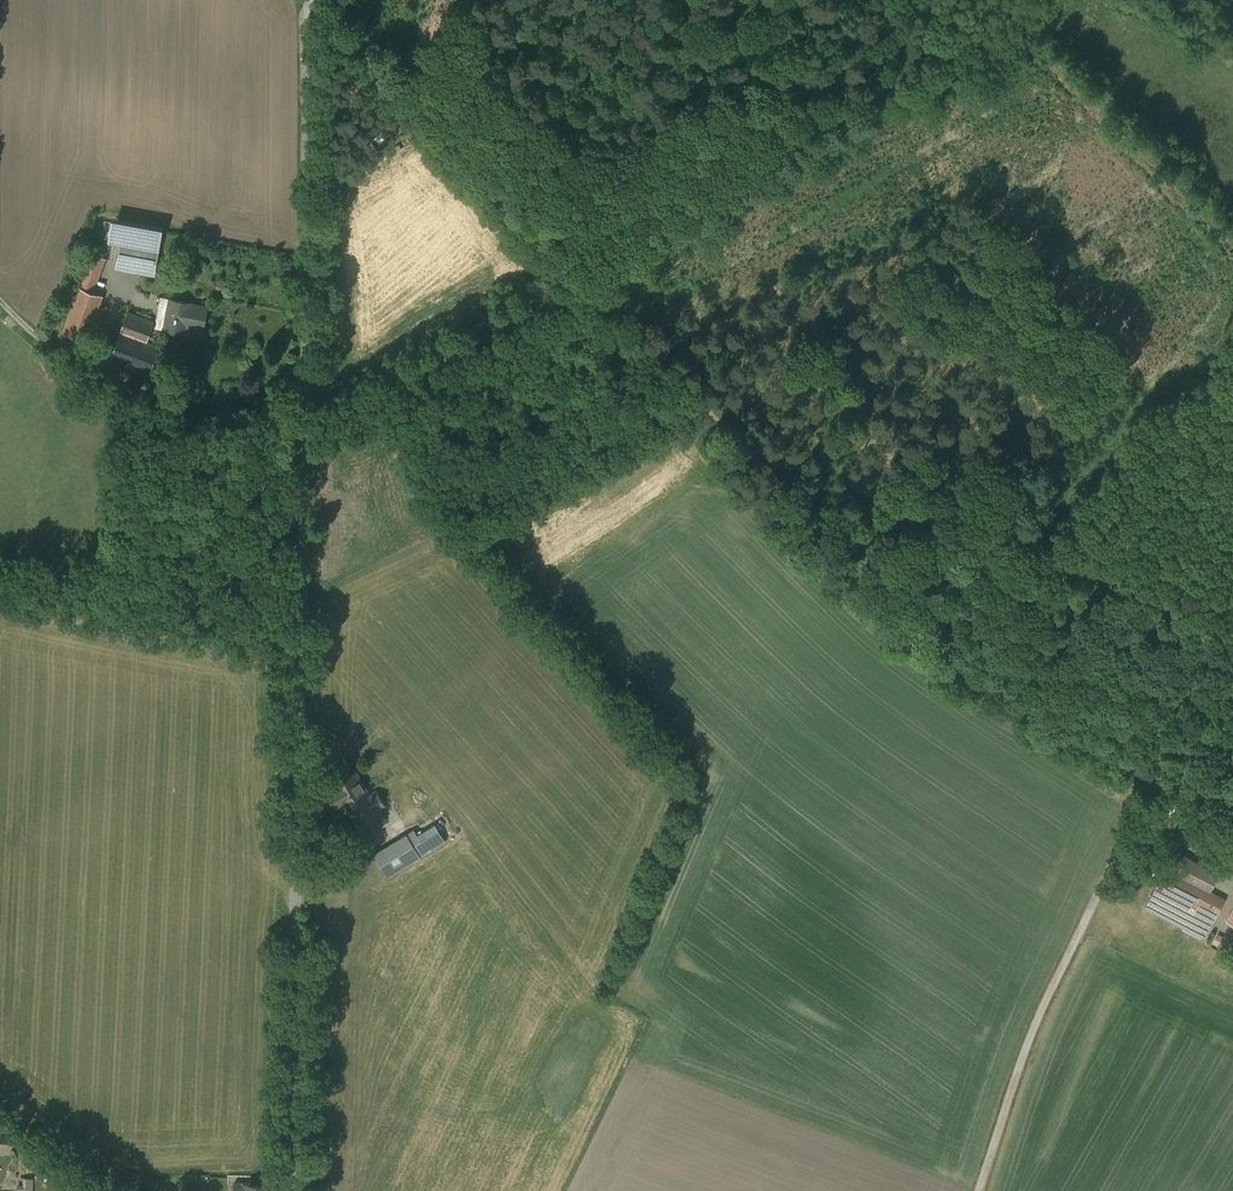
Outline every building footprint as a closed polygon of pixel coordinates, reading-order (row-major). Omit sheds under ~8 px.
[(114,222),(111,239),(158,248),(161,231),(114,222)] [(158,250),(122,243),(118,267),(154,274),(158,250)] [(92,253),(80,287),(92,292),(105,258),(92,253)] [(80,287),(79,287),(63,332),(87,340),(103,296),(92,292),(80,287)] [(164,330),(170,298),(161,297),(155,328),(164,330)] [(193,303),(170,298),(164,330),(187,334),(188,327),(204,329),(208,307),(193,304),(193,303)] [(128,312),(121,332),(147,341),(154,322),(128,312)] [(147,341),(121,332),(111,358),(151,373),(160,346),(147,341)] [(370,795),(356,772),(333,785),(334,786),(327,790),(338,808),(344,804),(362,833),(385,819),(379,809),(370,795)] [(414,829),(374,854),(388,876),(428,851),(414,829)] [(1219,874),(1174,851),(1145,906),(1204,936),(1226,899),(1210,892),(1219,874)] [(1211,946),(1207,952),(1219,959),(1223,953),(1211,946)] [(0,1135),(0,1146),(9,1146),(9,1136),(0,1135)] [(250,1184),(250,1182),(234,1182),(234,1190),(235,1190),(244,1190),(270,1190),(270,1184),(250,1184)]
